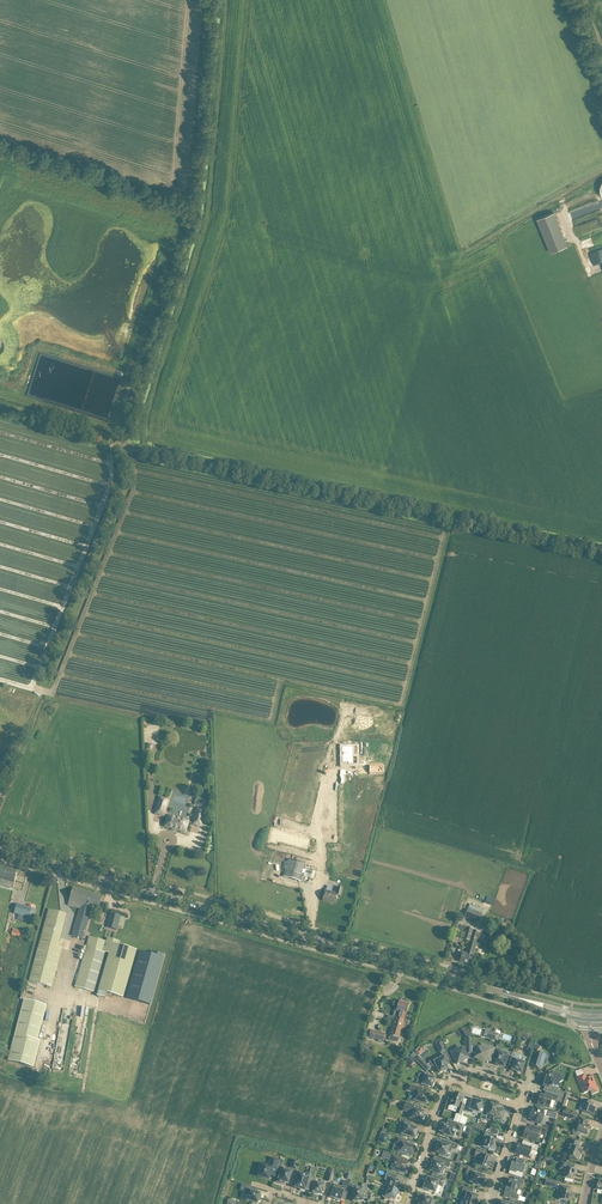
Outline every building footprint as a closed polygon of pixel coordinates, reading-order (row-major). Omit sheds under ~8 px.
[(566,246),(554,211),(537,217),(548,252),(566,246)] [(601,225),(601,218),(601,216),(594,219),(597,227),(601,225)] [(344,747),(344,763),(348,763),(348,764),(359,764),(359,756),(355,756),(355,747),(344,747)] [(194,806),(202,808),(204,798),(196,796),(194,806)] [(160,799),(155,814),(163,816),(166,807),(165,807),(166,801),(160,799)] [(205,810),(197,808),(192,825),(200,827),(205,810)] [(188,822),(168,816),(165,826),(185,832),(186,830),(189,831),(191,823),(188,822)] [(274,843),(281,845),(282,842),(313,851),(312,852),(313,852),(316,842),(281,832),(279,837),(276,836),(273,844),(274,844),(274,843)] [(350,844),(350,850),(357,850),(357,853),(363,853),(363,844),(350,844)] [(341,866),(340,866),(340,853),(341,853),(341,850),(329,850),(329,867),(341,867),(341,866)] [(310,871),(314,859),(303,856),(302,860),(300,860),(300,859),(294,857),(291,866),(310,871)] [(16,878),(18,872),(0,867),(0,879),(6,881),(15,883),(16,878)] [(99,907),(100,903),(102,897),(91,894),(91,893),(73,888),(69,905),(80,908),(73,935),(84,938),(91,911),(90,910),(92,905),(99,907)] [(340,905),(343,895),(325,890),(323,900),(340,905)] [(14,913),(29,917),(31,908),(17,904),(14,913)] [(465,917),(479,923),(483,914),(481,913),(483,909),(471,904),(469,908),(465,917)] [(62,948),(57,947),(66,914),(48,910),(29,981),(52,987),(61,952),(62,948)] [(118,926),(119,922),(120,916),(111,913),(107,927),(117,930),(118,926)] [(470,965),(477,940),(478,940),(484,942),(486,936),(480,934),(480,932),(474,930),(474,929),(466,927),(464,932),(462,939),(470,941),(466,954),(463,953),(460,962),(470,965)] [(27,932),(13,928),(11,935),(25,939),(27,932)] [(80,971),(75,986),(94,992),(99,977),(105,952),(109,953),(98,990),(108,993),(124,998),(137,950),(120,945),(120,942),(115,940),(107,938),(107,941),(89,936),(89,937),(80,971)] [(139,953),(126,998),(150,1005),(165,955),(152,951),(151,954),(140,951),(139,953)] [(38,1040),(47,1005),(24,999),(8,1060),(34,1067),(41,1041),(38,1040)] [(407,1013),(408,1009),(409,1003),(400,1000),(400,1002),(399,1002),(398,1008),(397,1011),(401,1012),(399,1018),(395,1017),(394,1021),(404,1024),(404,1022),(405,1022),(408,1013),(407,1013)] [(52,1068),(63,1070),(73,1018),(65,1016),(65,1017),(62,1016),(60,1024),(54,1023),(51,1037),(58,1039),(52,1068)] [(399,1038),(404,1024),(394,1021),(390,1036),(399,1038)] [(386,1034),(371,1030),(369,1037),(384,1041),(386,1034)] [(462,1048),(452,1054),(454,1059),(457,1064),(468,1059),(465,1053),(467,1053),(467,1054),(472,1053),(472,1047),(471,1038),(471,1034),(469,1030),(464,1032),(466,1036),(466,1038),(466,1046),(462,1048)] [(491,1031),(488,1038),(498,1041),(500,1034),(491,1031)] [(446,1051),(441,1040),(436,1043),(441,1054),(446,1051)] [(532,1051),(532,1054),(535,1055),(535,1054),(536,1054),(537,1053),(541,1046),(535,1044),(532,1051)] [(491,1059),(493,1053),(494,1049),(482,1045),(481,1049),(479,1048),(476,1058),(485,1061),(486,1058),(491,1059)] [(502,1050),(497,1048),(495,1053),(493,1059),(497,1060),(497,1062),(499,1066),(501,1067),(505,1065),(507,1059),(508,1055),(503,1053),(502,1052),(502,1050)] [(520,1062),(522,1055),(513,1052),(509,1065),(513,1067),(512,1070),(521,1073),(525,1063),(520,1062)] [(535,1055),(532,1065),(541,1068),(550,1063),(547,1059),(550,1057),(549,1054),(541,1052),(540,1055),(536,1054),(535,1054),(535,1055)] [(429,1062),(430,1063),(434,1067),(436,1066),(440,1073),(448,1069),(447,1066),(449,1065),(444,1054),(440,1056),(442,1058),(435,1062),(434,1060),(429,1062)] [(70,1072),(79,1072),(81,1057),(72,1056),(70,1072)] [(406,1062),(410,1067),(416,1061),(411,1056),(406,1062)] [(418,1056),(415,1059),(422,1066),(425,1063),(418,1056)] [(422,1085),(426,1086),(432,1088),(435,1078),(428,1076),(429,1074),(424,1072),(420,1084),(422,1085)] [(549,1093),(557,1095),(563,1097),(564,1095),(558,1093),(558,1090),(557,1090),(559,1084),(563,1081),(560,1075),(554,1073),(547,1077),(546,1077),(545,1081),(543,1086),(550,1088),(549,1093)] [(591,1094),(593,1094),(598,1091),(594,1081),(590,1083),(588,1077),(586,1078),(584,1074),(577,1077),(584,1094),(590,1091),(591,1094)] [(422,1088),(416,1087),(409,1084),(407,1091),(414,1093),(413,1095),(415,1096),(414,1101),(426,1105),(429,1095),(426,1094),(427,1090),(422,1088)] [(546,1092),(544,1096),(542,1095),(541,1098),(540,1098),(537,1104),(549,1108),(552,1101),(555,1102),(556,1099),(562,1101),(563,1098),(563,1097),(557,1095),(549,1093),(546,1092)] [(451,1099),(449,1105),(458,1108),(456,1114),(458,1114),(459,1115),(462,1115),(462,1116),(465,1105),(462,1104),(463,1100),(463,1099),(462,1098),(462,1096),(458,1095),(458,1094),(456,1093),(455,1094),(454,1093),(452,1100),(451,1099)] [(594,1103),(588,1101),(583,1099),(581,1106),(583,1107),(582,1111),(593,1115),(595,1110),(594,1110),(595,1107),(592,1107),(594,1103)] [(468,1102),(465,1111),(469,1113),(472,1114),(473,1111),(479,1113),(481,1108),(482,1103),(473,1100),(472,1103),(468,1102)] [(422,1107),(411,1104),(406,1102),(403,1110),(409,1112),(408,1114),(411,1115),(410,1118),(418,1121),(419,1120),(421,1121),(424,1112),(421,1111),(422,1107)] [(483,1113),(481,1120),(486,1121),(486,1120),(493,1122),(494,1118),(498,1106),(490,1104),(488,1111),(484,1110),(485,1108),(485,1107),(483,1113)] [(498,1106),(494,1118),(500,1120),(505,1122),(507,1118),(508,1114),(507,1114),(504,1113),(505,1112),(504,1112),(505,1110),(503,1110),(503,1108),(498,1106)] [(551,1112),(542,1109),(536,1107),(535,1111),(532,1110),(529,1119),(532,1120),(532,1121),(541,1124),(543,1116),(549,1118),(551,1112)] [(454,1121),(453,1121),(459,1123),(462,1115),(459,1115),(458,1117),(456,1117),(454,1121)] [(589,1121),(583,1119),(579,1118),(578,1123),(577,1123),(575,1125),(574,1127),(573,1130),(573,1133),(573,1135),(579,1137),(581,1134),(587,1136),(589,1128),(588,1128),(589,1125),(588,1125),(589,1121)] [(412,1123),(407,1121),(403,1120),(401,1127),(404,1128),(402,1135),(415,1139),(419,1129),(411,1126),(412,1123)] [(443,1125),(440,1132),(443,1133),(442,1134),(448,1136),(453,1138),(455,1130),(461,1132),(470,1135),(472,1129),(465,1127),(465,1125),(459,1123),(453,1121),(448,1120),(447,1124),(445,1123),(444,1125),(443,1125)] [(547,1130),(543,1128),(537,1127),(536,1130),(526,1127),(523,1137),(537,1142),(540,1132),(545,1134),(547,1130)] [(548,1142),(552,1131),(547,1130),(545,1134),(543,1140),(548,1142)] [(494,1135),(489,1133),(485,1132),(482,1142),(484,1142),(483,1147),(493,1150),(496,1141),(492,1140),(494,1135)] [(397,1137),(393,1151),(406,1155),(412,1157),(415,1147),(407,1144),(408,1141),(402,1139),(397,1137)] [(580,1142),(574,1140),(571,1139),(569,1145),(570,1145),(566,1156),(579,1160),(582,1149),(578,1148),(580,1142)] [(459,1145),(453,1143),(447,1141),(445,1145),(439,1143),(436,1152),(439,1153),(442,1154),(444,1155),(446,1156),(447,1151),(451,1153),(452,1150),(455,1151),(456,1149),(457,1150),(459,1145)] [(539,1146),(529,1143),(523,1141),(522,1145),(518,1144),(515,1153),(529,1158),(531,1150),(537,1151),(539,1146)] [(485,1152),(480,1150),(477,1149),(474,1156),(480,1158),(478,1166),(482,1167),(487,1169),(488,1167),(489,1168),(491,1163),(489,1163),(491,1158),(484,1156),(485,1152)] [(401,1157),(396,1155),(391,1154),(390,1160),(389,1162),(395,1164),(393,1170),(406,1174),(410,1164),(400,1161),(401,1157)] [(275,1177),(280,1160),(271,1157),(269,1163),(267,1163),(266,1165),(262,1164),(258,1176),(269,1179),(270,1176),(275,1177)] [(528,1161),(520,1159),(514,1157),(517,1158),(515,1164),(512,1163),(510,1170),(516,1173),(517,1171),(524,1173),(526,1167),(523,1166),(525,1161),(528,1161)] [(296,1170),(299,1161),(293,1159),(290,1168),(296,1170)] [(451,1162),(446,1160),(440,1159),(439,1163),(433,1161),(432,1164),(430,1171),(440,1174),(442,1169),(444,1170),(445,1167),(449,1168),(451,1162)] [(561,1162),(559,1169),(564,1170),(564,1174),(563,1178),(565,1178),(564,1181),(573,1183),(574,1180),(575,1174),(577,1174),(578,1170),(569,1168),(569,1164),(564,1162),(561,1162)] [(309,1191),(316,1168),(312,1167),(309,1176),(299,1173),(295,1187),(301,1189),(300,1190),(305,1191),(305,1190),(309,1191)] [(475,1169),(468,1167),(467,1169),(466,1174),(469,1175),(467,1181),(474,1183),(474,1185),(478,1186),(478,1185),(482,1186),(485,1177),(474,1173),(475,1169)] [(288,1183),(293,1170),(289,1169),(288,1172),(283,1170),(281,1176),(279,1175),(277,1182),(284,1184),(285,1182),(288,1183)] [(397,1175),(392,1173),(387,1172),(385,1179),(389,1181),(388,1182),(390,1183),(388,1187),(399,1190),(401,1182),(396,1180),(397,1175)] [(446,1179),(442,1178),(436,1176),(435,1180),(428,1178),(426,1182),(426,1181),(425,1181),(423,1188),(424,1188),(424,1189),(435,1192),(437,1185),(441,1187),(441,1185),(443,1186),(446,1179)] [(525,1181),(521,1179),(515,1177),(514,1181),(509,1179),(508,1184),(508,1186),(507,1186),(519,1190),(520,1186),(523,1186),(525,1181)] [(545,1185),(556,1188),(561,1189),(559,1199),(564,1201),(564,1203),(565,1203),(568,1203),(569,1202),(570,1202),(572,1192),(565,1191),(566,1187),(560,1185),(561,1182),(546,1179),(545,1185)] [(326,1181),(321,1180),(320,1184),(313,1181),(312,1187),(314,1188),(313,1192),(314,1193),(314,1194),(318,1195),(318,1194),(322,1195),(323,1192),(324,1193),(325,1189),(324,1188),(326,1181)] [(335,1184),(333,1188),(330,1198),(334,1199),(337,1200),(341,1201),(344,1191),(348,1193),(351,1183),(344,1181),(342,1186),(335,1184)] [(259,1199),(260,1194),(251,1191),(252,1187),(242,1184),(240,1190),(246,1192),(246,1195),(248,1195),(247,1200),(258,1203),(258,1202),(259,1202),(260,1201),(260,1200),(260,1199),(259,1199)] [(367,1199),(367,1184),(362,1184),(362,1187),(358,1187),(358,1189),(353,1189),(353,1201),(354,1201),(355,1203),(357,1202),(358,1201),(363,1201),(363,1199),(367,1199)] [(462,1191),(467,1193),(466,1196),(464,1197),(464,1199),(464,1200),(465,1200),(465,1201),(473,1203),(478,1203),(479,1201),(478,1199),(478,1196),(472,1194),(474,1190),(468,1188),(463,1186),(462,1191)] [(519,1190),(507,1186),(505,1193),(511,1195),(509,1198),(517,1201),(519,1195),(517,1194),(518,1190),(519,1190)] [(396,1200),(399,1190),(388,1187),(387,1192),(384,1192),(382,1196),(385,1198),(384,1200),(391,1200),(391,1199),(396,1200)] [(428,1197),(422,1196),(419,1203),(431,1203),(432,1199),(428,1197)]
